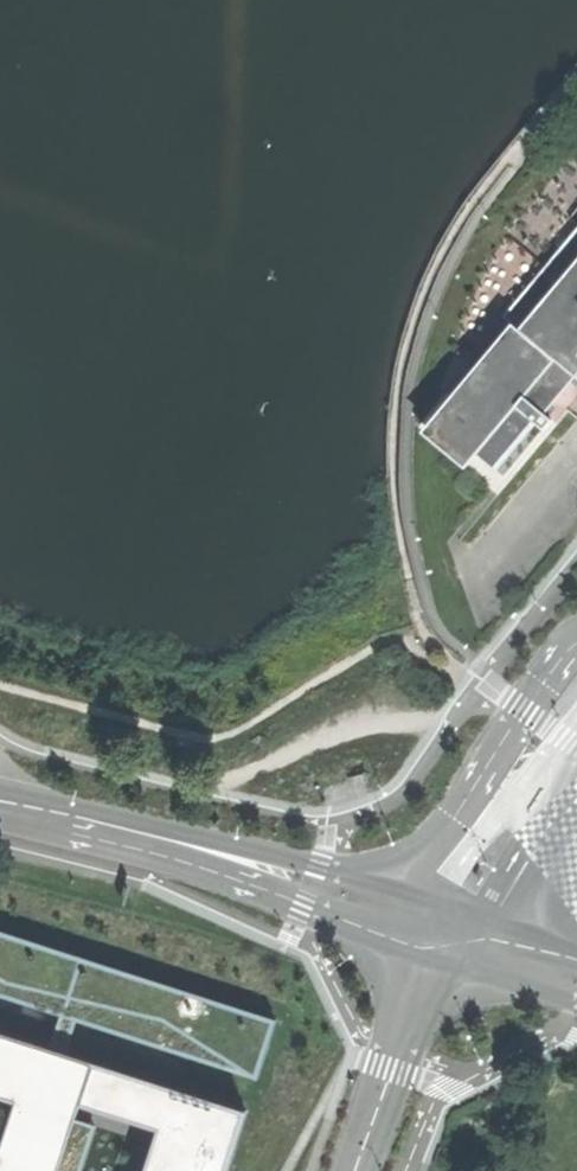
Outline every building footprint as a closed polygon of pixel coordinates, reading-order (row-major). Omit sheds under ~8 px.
[(496,470),(536,423),(543,429),(551,419),(544,413),(575,376),(576,378),(576,228),(502,315),(511,322),(518,329),(441,423),(476,454),(496,470)] [(465,467),(476,454),(441,423),(518,329),(511,322),(473,370),(422,431),(465,467)] [(270,1017),(0,930),(0,1170),(217,1170),(270,1017)]
